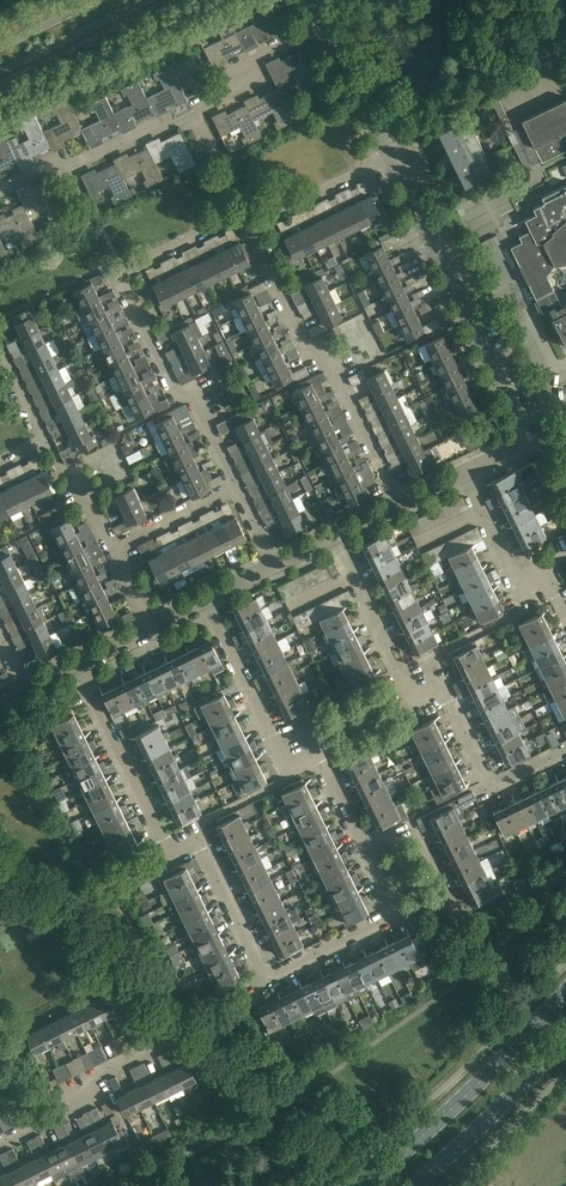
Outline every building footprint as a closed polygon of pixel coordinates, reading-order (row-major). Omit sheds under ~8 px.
[(243,48),(245,52),(253,48),(251,44),(276,31),(260,0),(258,0),(242,8),(246,14),(251,12),(257,25),(250,28),(249,26),(236,33),(243,48)] [(219,60),(243,48),(236,33),(227,15),(210,23),(214,30),(219,28),(225,40),(218,44),(217,41),(209,45),(207,41),(201,43),(213,68),(221,64),(219,60)] [(316,84),(300,51),(274,64),(272,60),(266,63),(265,63),(275,82),(288,76),(287,73),(294,69),(300,82),(294,85),(298,93),(316,84)] [(143,91),(153,112),(156,117),(163,113),(161,109),(185,97),(187,102),(188,101),(170,65),(159,70),(153,73),(156,80),(161,77),(167,89),(160,93),(159,91),(152,94),(149,89),(143,91)] [(128,125),(153,112),(143,91),(138,80),(120,89),(123,95),(129,92),(135,105),(127,109),(126,106),(113,112),(121,128),(123,132),(130,129),(128,125)] [(246,105),(253,120),(267,113),(265,110),(272,107),(278,120),(273,122),(276,129),(293,121),(278,89),(254,101),(252,97),(244,101),(246,105)] [(507,116),(496,93),(489,97),(500,119),(507,116)] [(81,129),(82,132),(86,139),(90,137),(89,135),(92,133),(96,141),(121,128),(113,112),(106,96),(89,105),(92,111),(97,108),(104,121),(96,125),(94,122),(81,129)] [(521,120),(542,162),(565,150),(565,98),(521,120)] [(43,132),(47,140),(54,136),(58,144),(82,132),(81,129),(73,112),(67,99),(45,110),(48,117),(59,112),(64,124),(57,127),(56,125),(43,132)] [(244,145),(261,136),(253,120),(246,105),(221,117),(219,112),(212,116),(222,136),(235,129),(233,126),(239,123),(246,136),(241,138),(244,145)] [(478,113),(483,124),(491,121),(485,109),(478,113)] [(7,140),(16,157),(20,155),(19,153),(22,152),(25,160),(51,147),(47,140),(43,132),(35,115),(18,123),(21,129),(26,127),(33,140),(25,143),(24,141),(19,144),(15,136),(7,140)] [(438,132),(465,186),(491,173),(484,159),(487,158),(474,132),(471,133),(464,119),(438,132)] [(18,163),(16,157),(7,140),(2,130),(0,131),(0,154),(1,155),(0,156),(0,172),(18,163)] [(148,148),(155,163),(168,156),(167,154),(173,151),(179,162),(174,165),(178,173),(195,164),(179,132),(155,144),(153,140),(146,143),(148,148)] [(524,151),(520,142),(513,145),(525,170),(532,167),(524,151)] [(164,180),(155,163),(148,148),(123,160),(126,167),(119,171),(123,179),(136,172),(135,170),(142,166),(148,178),(143,181),(147,189),(164,180)] [(87,187),(91,195),(101,189),(104,188),(102,185),(110,182),(116,194),(111,196),(115,205),(132,196),(131,195),(129,189),(123,179),(119,171),(115,164),(90,176),(88,171),(81,175),(87,187)] [(23,187),(16,191),(23,204),(26,210),(40,204),(38,200),(44,197),(51,210),(46,213),(50,220),(67,211),(51,179),(25,192),(23,187)] [(541,197),(544,203),(533,208),(536,214),(525,219),(530,230),(519,236),(522,242),(510,247),(536,299),(535,299),(542,313),(549,309),(553,317),(552,318),(565,347),(565,303),(561,305),(547,275),(554,265),(565,263),(565,185),(541,197)] [(354,196),(360,193),(357,187),(351,190),(354,196)] [(360,193),(354,196),(357,202),(360,201),(370,222),(386,215),(376,195),(372,197),(371,195),(363,199),(360,193)] [(329,201),(332,207),(339,204),(336,198),(329,201)] [(349,206),(360,227),(370,222),(360,201),(357,202),(349,206)] [(0,239),(13,232),(12,229),(19,226),(25,238),(20,241),(23,249),(41,240),(34,227),(30,217),(26,210),(23,204),(12,209),(14,213),(0,220),(0,239)] [(349,233),(360,227),(349,206),(341,210),(339,204),(332,207),(335,213),(338,211),(349,233)] [(308,211),(311,217),(317,214),(314,208),(308,211)] [(328,216),(338,238),(349,233),(338,211),(335,213),(328,216)] [(327,243),(338,238),(328,216),(320,220),(317,214),(311,217),(314,223),(317,222),(327,243)] [(286,222),(289,228),(296,225),(293,219),(286,222)] [(306,227),(317,248),(327,243),(317,222),(314,223),(306,227)] [(295,232),(306,254),(317,248),(306,227),(299,231),(296,225),(289,228),(292,234),(295,232)] [(306,254),(295,232),(292,234),(284,238),(285,240),(278,243),(290,267),(298,263),(295,259),(306,254)] [(222,243),(229,240),(226,234),(219,237),(222,243)] [(371,268),(389,259),(384,248),(399,241),(395,234),(380,241),(381,243),(382,245),(376,248),(364,254),(371,268)] [(475,245),(479,253),(500,243),(496,235),(475,245)] [(8,256),(0,239),(0,260),(8,256)] [(229,240),(222,243),(225,249),(228,248),(239,269),(250,264),(249,261),(253,259),(244,242),(240,244),(240,242),(232,246),(229,240)] [(201,254),(207,251),(204,245),(198,248),(201,254)] [(218,253),(229,274),(239,269),(228,248),(225,249),(218,253)] [(207,251),(201,254),(204,260),(207,258),(217,280),(229,274),(218,253),(210,257),(207,251)] [(176,258),(179,264),(186,261),(183,255),(176,258)] [(389,259),(371,268),(378,282),(396,273),(392,264),(400,260),(398,255),(389,259)] [(197,263),(207,285),(217,280),(207,258),(204,260),(197,263)] [(186,261),(179,264),(182,270),(185,269),(196,290),(207,285),(197,263),(189,267),(186,261)] [(158,275),(164,272),(161,266),(155,269),(158,275)] [(321,268),(315,271),(318,278),(322,276),(324,275),(321,268)] [(175,274),(185,296),(196,290),(185,269),(182,270),(175,274)] [(378,282),(385,296),(403,287),(399,278),(407,274),(405,269),(396,273),(378,282)] [(74,291),(81,305),(98,297),(93,286),(108,279),(104,271),(89,279),(91,283),(74,291)] [(174,301),(185,296),(175,274),(167,278),(164,272),(158,275),(161,281),(164,279),(174,301)] [(308,290),(311,298),(329,290),(322,276),(318,278),(305,284),(303,279),(288,287),(291,295),(304,289),(305,291),(308,290)] [(351,280),(354,287),(360,283),(357,277),(351,280)] [(174,301),(164,279),(161,281),(153,285),(154,286),(150,288),(158,306),(162,304),(163,306),(174,301)] [(233,301),(240,316),(258,307),(253,296),(267,289),(263,281),(249,289),(250,290),(249,291),(239,295),(232,299),(233,301)] [(385,296),(392,310),(410,301),(406,292),(414,288),(411,283),(403,287),(385,296)] [(249,291),(246,285),(237,290),(239,295),(249,291)] [(87,318),(105,310),(101,302),(109,298),(109,299),(116,296),(113,290),(98,297),(81,305),(74,309),(81,322),(88,319),(87,318)] [(304,318),(335,303),(329,290),(311,298),(315,306),(302,313),(304,318)] [(364,290),(357,293),(364,307),(371,303),(364,290)] [(393,327),(399,324),(417,315),(412,306),(421,302),(418,297),(410,301),(392,310),(386,313),(393,327)] [(88,337),(95,333),(117,322),(113,313),(122,308),(120,303),(105,311),(105,310),(87,318),(88,319),(81,322),(88,337)] [(233,319),(240,333),(247,329),(265,321),(260,312),(269,308),(266,303),(258,307),(240,316),(233,319)] [(342,317),(335,303),(304,318),(318,312),(322,319),(319,321),(321,323),(308,329),(312,337),(328,330),(325,325),(342,317)] [(376,314),(371,303),(364,307),(369,318),(376,314)] [(220,305),(211,310),(215,317),(224,312),(220,305)] [(39,329),(29,308),(0,322),(0,331),(13,325),(16,331),(18,329),(22,337),(39,329)] [(203,314),(206,321),(211,318),(208,312),(203,314)] [(226,322),(222,315),(215,319),(219,326),(226,322)] [(417,315),(399,324),(406,338),(424,330),(426,334),(440,327),(437,319),(422,326),(417,315)] [(117,322),(95,333),(102,347),(124,336),(121,329),(116,332),(115,330),(129,323),(127,317),(117,322)] [(180,345),(202,334),(195,320),(194,321),(191,317),(156,334),(160,342),(172,336),(174,338),(176,337),(180,345)] [(247,347),(254,343),(271,335),(267,326),(276,322),(273,317),(265,321),(247,329),(240,333),(247,347)] [(372,324),(377,335),(384,331),(379,321),(372,324)] [(28,351),(46,342),(39,329),(22,337),(26,345),(12,352),(15,358),(28,351)] [(254,343),(261,358),(278,349),(274,340),(282,336),(280,331),(271,335),(254,343)] [(450,350),(458,346),(450,350),(445,341),(454,337),(451,332),(443,336),(425,344),(432,359),(450,350)] [(173,366),(187,359),(204,350),(198,337),(202,335),(202,334),(180,345),(184,353),(170,360),(173,366)] [(127,335),(124,336),(102,347),(109,361),(126,353),(122,344),(130,340),(127,335)] [(35,364),(56,354),(56,353),(52,355),(46,342),(28,351),(32,359),(18,365),(21,371),(35,364)] [(278,349),(261,358),(267,371),(285,363),(281,354),(289,349),(289,348),(287,345),(278,349)] [(109,361),(116,375),(133,367),(128,358),(137,353),(134,349),(140,346),(126,353),(109,361)] [(432,359),(439,373),(457,364),(452,355),(461,351),(458,346),(450,350),(432,359)] [(216,367),(207,349),(204,350),(187,359),(191,367),(188,368),(189,371),(177,377),(181,385),(216,367)] [(232,359),(229,353),(221,357),(224,363),(232,359)] [(56,354),(35,364),(39,372),(25,379),(28,384),(42,378),(59,369),(55,361),(59,359),(56,354)] [(116,375),(122,389),(140,381),(135,372),(150,365),(147,360),(133,367),(116,375)] [(457,364),(439,373),(446,387),(463,378),(459,369),(467,365),(465,360),(457,364)] [(262,374),(266,382),(271,379),(274,386),(276,385),(278,389),(309,374),(305,366),(291,373),(285,363),(277,367),(267,371),(262,374)] [(65,382),(59,369),(42,378),(45,385),(31,392),(34,398),(48,391),(65,382)] [(370,384),(373,392),(391,384),(384,369),(367,377),(363,370),(348,377),(352,386),(364,380),(367,385),(370,384)] [(421,370),(415,374),(419,381),(425,378),(421,370)] [(293,391),(300,406),(326,393),(321,382),(327,379),(324,372),(298,384),(300,388),(293,391)] [(140,381),(122,389),(116,393),(122,406),(129,403),(146,395),(142,386),(157,379),(154,374),(140,381)] [(447,403),(452,401),(470,392),(466,383),(474,379),(472,374),(463,378),(446,387),(441,390),(447,403)] [(55,404),(72,396),(65,382),(48,391),(52,399),(38,405),(41,411),(55,404)] [(380,406),(398,397),(391,384),(373,392),(377,400),(364,407),(366,413),(380,406)] [(93,386),(86,390),(89,395),(96,392),(93,386)] [(479,388),(470,392),(452,401),(460,415),(477,406),(473,397),(481,393),(479,388)] [(102,391),(100,391),(97,393),(100,400),(105,398),(102,391)] [(159,402),(154,391),(146,395),(129,403),(136,417),(154,408),(156,413),(170,406),(166,399),(159,402)] [(300,406),(307,420),(325,411),(320,402),(329,398),(326,393),(300,406)] [(78,409),(72,396),(55,404),(58,412),(44,419),(47,424),(47,425),(61,418),(78,409)] [(387,419),(405,411),(398,397),(380,406),(384,414),(370,420),(373,426),(387,419)] [(162,438),(179,429),(174,419),(189,412),(185,404),(170,411),(172,415),(155,424),(153,420),(146,423),(148,427),(155,424),(162,438)] [(314,434),(332,425),(327,416),(342,409),(339,404),(333,407),(325,411),(307,420),(314,434)] [(431,414),(427,406),(422,409),(426,416),(431,414)] [(68,431),(85,423),(78,409),(61,418),(65,425),(51,432),(54,438),(68,431)] [(242,440),(260,432),(248,409),(216,424),(221,434),(233,428),(236,433),(238,432),(242,440)] [(393,433),(411,424),(405,411),(387,419),(390,427),(377,433),(379,439),(393,433)] [(340,421),(332,425),(314,434),(320,448),(338,439),(334,430),(349,423),(346,418),(340,421)] [(57,425),(55,421),(47,425),(47,424),(46,425),(48,429),(57,425)] [(162,438),(161,438),(168,452),(186,443),(182,434),(196,427),(194,422),(179,429),(162,438)] [(71,454),(78,451),(97,442),(94,434),(91,435),(85,423),(68,431),(71,439),(69,440),(72,445),(59,452),(62,459),(65,465),(74,460),(71,454)] [(400,446),(418,437),(411,424),(393,433),(397,440),(383,447),(386,453),(400,446)] [(477,446),(470,430),(460,435),(468,450),(477,446)] [(249,454),(266,445),(260,432),(242,440),(246,448),(232,455),(235,460),(249,454)] [(290,437),(293,443),(300,440),(298,437),(294,435),(290,437)] [(327,462),(345,453),(341,444),(349,440),(347,435),(338,439),(320,448),(327,462)] [(112,442),(111,439),(107,437),(103,439),(101,443),(103,447),(112,442)] [(418,437),(400,446),(404,454),(390,460),(393,466),(406,459),(425,450),(418,437)] [(201,453),(207,450),(204,444),(199,447),(198,450),(193,449),(194,446),(191,441),(186,443),(168,452),(175,466),(201,453)] [(120,446),(125,455),(134,451),(132,448),(124,444),(120,446)] [(266,445),(249,454),(253,461),(239,468),(242,474),(256,467),(255,467),(273,458),(266,445)] [(329,479),(334,476),(352,467),(348,458),(362,451),(360,446),(346,453),(345,453),(327,462),(322,465),(329,479)] [(410,467),(405,469),(404,473),(397,476),(401,485),(401,486),(437,469),(433,462),(437,460),(430,447),(425,450),(406,459),(410,467)] [(290,450),(295,461),(298,459),(293,449),(290,450)] [(201,453),(175,466),(182,480),(200,471),(196,462),(204,458),(201,453)] [(255,467),(256,467),(259,475),(246,482),(248,487),(262,480),(280,472),(273,458),(255,467)] [(369,465),(367,460),(361,463),(363,468),(369,465)] [(25,472),(31,469),(29,463),(22,466),(25,472)] [(334,476),(341,490),(359,481),(355,472),(363,468),(361,463),(352,467),(334,476)] [(489,492),(491,496),(523,480),(521,478),(518,479),(514,471),(512,466),(505,469),(507,474),(491,482),(495,489),(489,492)] [(200,471),(182,480),(189,494),(190,494),(191,498),(223,482),(220,475),(211,479),(209,478),(210,474),(207,468),(200,471)] [(31,469),(25,472),(28,478),(31,477),(42,498),(53,493),(42,471),(34,475),(31,469)] [(280,472),(262,480),(266,488),(252,495),(255,501),(269,494),(286,485),(280,472)] [(4,483),(10,480),(7,473),(1,476),(4,483)] [(366,495),(363,488),(376,482),(372,475),(359,481),(341,490),(348,504),(345,505),(348,512),(372,500),(369,494),(366,495)] [(20,482),(31,503),(42,498),(31,477),(28,478),(20,482)] [(20,509),(31,503),(20,482),(13,486),(10,480),(4,483),(7,489),(10,487),(20,509)] [(157,482),(161,489),(166,487),(162,480),(157,482)] [(499,496),(502,503),(524,493),(520,484),(524,483),(523,480),(491,496),(493,499),(499,496)] [(179,481),(166,487),(170,496),(172,495),(175,503),(186,498),(179,481)] [(286,485),(269,494),(273,501),(259,508),(261,514),(275,507),(293,498),(286,485)] [(9,514),(20,509),(10,487),(7,489),(0,492),(0,494),(9,514)] [(118,501),(122,510),(139,501),(134,490),(117,498),(113,491),(98,498),(102,506),(114,500),(115,503),(118,501)] [(524,493),(502,503),(506,511),(500,514),(501,517),(533,502),(532,499),(528,501),(524,493)] [(9,514),(0,494),(0,519),(9,514)] [(462,496),(455,499),(462,512),(468,509),(462,496)] [(268,527),(282,520),(299,512),(293,498),(275,507),(279,515),(265,521),(268,527)] [(455,515),(462,512),(455,499),(449,502),(455,515)] [(139,501),(122,510),(126,517),(123,519),(125,521),(112,527),(116,535),(147,520),(145,515),(146,515),(139,501)] [(443,505),(449,518),(455,515),(449,502),(443,505)] [(533,502),(501,517),(503,521),(509,518),(513,525),(535,514),(531,506),(534,504),(533,502)] [(437,508),(443,521),(449,518),(443,505),(437,508)] [(59,542),(76,533),(71,522),(85,515),(81,508),(50,523),(59,542)] [(218,517),(224,514),(221,508),(215,511),(218,517)] [(437,524),(443,521),(437,508),(431,511),(437,524)] [(437,524),(431,511),(425,514),(431,527),(437,524)] [(48,512),(38,517),(40,523),(51,518),(48,512)] [(309,531),(299,512),(282,520),(285,528),(283,529),(289,541),(309,531)] [(224,514),(218,517),(221,524),(224,522),(235,543),(246,538),(235,517),(227,520),(224,514)] [(425,530),(431,527),(425,514),(419,517),(425,530)] [(535,514),(513,525),(516,532),(510,535),(512,539),(544,523),(543,521),(539,522),(535,514)] [(413,520),(419,533),(425,530),(419,517),(413,520)] [(193,522),(196,528),(203,525),(200,519),(193,522)] [(412,536),(419,533),(413,520),(406,523),(412,536)] [(214,527),(224,548),(235,543),(224,522),(221,524),(214,527)] [(544,523),(512,539),(514,543),(520,539),(523,547),(546,536),(541,527),(545,525),(544,523)] [(213,554),(224,548),(214,527),(206,531),(203,525),(196,528),(199,534),(203,533),(213,554)] [(470,530),(476,542),(483,539),(477,526),(470,530)] [(59,542),(66,556),(83,547),(78,538),(87,534),(84,529),(76,533),(59,542)] [(175,539),(181,536),(178,530),(172,533),(175,539)] [(360,555),(362,559),(394,543),(396,542),(396,537),(394,533),(391,531),(385,534),(383,530),(369,537),(371,541),(363,545),(366,552),(360,555)] [(470,545),(476,542),(470,530),(464,533),(470,545)] [(192,538),(202,559),(213,554),(203,533),(199,534),(192,538)] [(464,548),(470,545),(464,533),(458,535),(464,548)] [(19,539),(22,547),(30,543),(26,535),(19,539)] [(452,538),(458,551),(464,548),(458,535),(452,538)] [(192,565),(202,559),(192,538),(184,542),(181,536),(175,539),(178,545),(181,543),(192,565)] [(529,550),(548,540),(546,536),(526,545),(529,550)] [(452,554),(458,551),(452,538),(446,541),(452,554)] [(152,547),(153,549),(160,546),(157,540),(154,542),(152,539),(137,546),(140,553),(152,547)] [(97,540),(83,547),(66,556),(73,570),(94,559),(90,550),(100,545),(97,540)] [(446,557),(448,556),(452,554),(446,541),(439,544),(446,557)] [(170,548),(181,570),(192,565),(181,543),(178,545),(170,548)] [(394,543),(362,559),(364,563),(370,560),(373,567),(396,556),(392,547),(395,545),(394,543)] [(439,544),(433,547),(440,560),(446,557),(439,544)] [(0,548),(0,576),(18,567),(7,545),(0,548)] [(458,551),(452,554),(448,556),(452,565),(448,567),(450,569),(482,553),(480,550),(474,553),(470,545),(464,548),(458,551)] [(160,554),(173,582),(184,577),(181,570),(170,548),(163,552),(160,546),(153,549),(156,555),(160,554)] [(433,563),(440,560),(433,547),(427,550),(433,563)] [(427,567),(433,563),(427,550),(421,554),(426,564),(427,567)] [(482,553),(450,569),(451,572),(454,570),(459,578),(481,567),(478,560),(484,557),(482,553)] [(160,554),(156,555),(148,559),(157,576),(153,578),(158,589),(173,582),(160,554)] [(371,577),(372,580),(405,564),(404,562),(400,564),(396,556),(373,567),(377,574),(371,577)] [(94,559),(73,570),(79,584),(96,575),(92,566),(100,562),(98,557),(94,559)] [(333,559),(326,563),(332,576),(339,572),(333,559)] [(320,566),(326,579),(332,576),(326,563),(320,566)] [(380,581),(384,588),(406,577),(402,569),(406,567),(405,564),(372,580),(374,584),(380,581)] [(320,582),(326,579),(320,566),(314,569),(320,582)] [(24,581),(18,567),(0,576),(4,583),(0,585),(0,592),(6,589),(7,590),(24,581)] [(459,578),(463,587),(459,588),(460,591),(493,575),(497,573),(495,569),(485,574),(481,567),(459,578)] [(320,582),(314,569),(308,572),(314,585),(320,582)] [(79,584),(73,587),(80,601),(103,589),(99,580),(107,576),(105,571),(96,575),(79,584)] [(302,575),(308,587),(314,585),(308,572),(302,575)] [(460,591),(461,593),(465,591),(469,600),(492,589),(488,582),(499,576),(497,573),(493,575),(460,591)] [(302,590),(308,587),(302,575),(296,578),(302,590)] [(406,577),(384,588),(387,595),(381,598),(383,602),(415,586),(414,584),(410,585),(406,577)] [(290,581),(296,593),(302,590),(296,578),(290,581)] [(13,603),(30,594),(24,581),(7,590),(10,597),(0,602),(0,609),(13,603)] [(290,581),(283,584),(290,597),(296,593),(290,581)] [(283,600),(290,597),(283,584),(277,587),(283,600)] [(112,585),(103,589),(80,601),(87,615),(93,612),(110,604),(106,594),(114,590),(112,585)] [(415,586),(383,602),(385,606),(391,603),(394,610),(417,599),(413,590),(417,588),(415,586)] [(469,610),(471,612),(503,596),(501,593),(495,596),(492,589),(469,600),(473,608),(469,610)] [(341,593),(348,605),(354,602),(348,590),(341,593)] [(348,605),(341,593),(335,596),(341,609),(342,608),(348,605)] [(30,594),(13,603),(17,610),(3,617),(6,623),(19,616),(26,613),(27,612),(40,606),(40,605),(37,607),(30,594)] [(335,596),(329,599),(335,612),(341,609),(335,596)] [(503,596),(471,612),(472,615),(476,613),(480,621),(502,610),(499,603),(505,600),(503,596)] [(233,622),(265,606),(264,604),(260,606),(256,597),(234,608),(237,615),(231,618),(233,622)] [(392,620),(393,623),(426,608),(436,602),(434,598),(429,600),(430,601),(424,604),(425,605),(421,607),(417,599),(394,610),(398,617),(392,620)] [(335,612),(329,599),(323,602),(329,615),(335,612)] [(323,618),(329,615),(323,602),(317,605),(323,618)] [(110,604),(93,612),(100,626),(96,628),(99,634),(121,623),(118,617),(117,617),(110,604)] [(311,608),(317,621),(319,620),(323,618),(317,605),(311,608)] [(26,629),(38,624),(43,621),(43,620),(46,619),(40,606),(27,612),(26,613),(19,616),(23,624),(9,630),(12,636),(26,629)] [(241,623),(244,630),(266,619),(262,611),(266,609),(265,606),(233,622),(235,626),(241,623)] [(304,611),(311,624),(317,621),(311,608),(304,611)] [(342,608),(341,609),(335,612),(329,615),(323,618),(319,620),(323,628),(320,630),(321,632),(353,616),(352,613),(345,616),(342,608)] [(401,624),(405,631),(428,620),(423,612),(427,610),(426,608),(393,623),(395,627),(401,624)] [(305,627),(311,624),(304,611),(298,614),(305,627)] [(519,624),(532,618),(529,613),(517,619),(519,624)] [(532,618),(519,624),(518,624),(523,633),(519,634),(520,637),(553,621),(551,617),(545,620),(541,613),(532,618)] [(305,627),(298,614),(292,617),(295,622),(298,630),(305,627)] [(353,616),(321,632),(322,635),(326,633),(330,641),(352,630),(349,623),(355,620),(353,616)] [(242,640),(243,644),(275,628),(274,625),(270,627),(266,619),(244,630),(248,637),(242,640)] [(428,620),(405,631),(408,638),(402,641),(404,645),(436,629),(435,627),(432,628),(428,620)] [(50,634),(43,621),(38,624),(26,629),(30,637),(16,644),(19,649),(33,643),(50,634)] [(553,621),(520,637),(521,639),(525,638),(529,646),(552,635),(548,628),(554,625),(553,621)] [(72,623),(65,626),(68,632),(69,634),(75,630),(72,623)] [(59,636),(67,632),(65,627),(57,630),(59,636)] [(275,628),(243,644),(245,647),(251,644),(255,651),(277,641),(273,632),(276,630),(275,628)] [(436,629),(404,645),(406,649),(412,646),(418,657),(432,650),(430,646),(438,642),(433,634),(438,631),(436,629)] [(352,630),(330,641),(334,649),(330,651),(331,654),(364,638),(362,634),(356,637),(352,630)] [(56,647),(50,634),(33,643),(36,650),(34,651),(40,663),(55,656),(52,649),(56,647)] [(531,658),(563,643),(561,639),(555,642),(552,635),(529,646),(533,654),(529,656),(531,658)] [(200,638),(196,639),(212,671),(213,673),(224,668),(221,662),(210,640),(203,644),(200,638)] [(336,654),(340,663),(363,652),(359,645),(366,642),(364,638),(331,654),(333,656),(336,654)] [(212,671),(196,639),(193,641),(195,647),(188,651),(199,673),(208,669),(209,673),(212,671)] [(453,670),(487,653),(486,651),(481,654),(476,645),(474,640),(461,647),(463,651),(454,656),(458,663),(452,666),(453,670)] [(277,641),(255,651),(258,658),(252,661),(254,665),(286,649),(285,647),(281,649),(277,641)] [(540,667),(562,656),(559,649),(565,646),(563,643),(531,658),(532,661),(535,659),(540,667)] [(191,677),(199,673),(188,651),(181,654),(178,648),(175,650),(190,682),(193,681),(191,677)] [(286,649),(254,665),(256,669),(262,666),(265,673),(287,662),(283,654),(287,652),(286,649)] [(174,658),(167,661),(178,684),(186,680),(188,683),(190,682),(175,650),(171,652),(174,658)] [(363,652),(340,663),(345,671),(341,673),(342,675),(374,659),(372,656),(366,659),(363,652)] [(461,670),(465,678),(487,667),(483,658),(488,656),(487,653),(453,670),(455,674),(461,670)] [(540,667),(544,676),(540,678),(541,680),(565,668),(565,663),(562,656),(540,667)] [(153,661),(169,693),(171,691),(170,688),(178,684),(167,661),(160,665),(157,659),(153,661)] [(352,670),(342,675),(343,678),(347,676),(351,684),(354,683),(356,687),(376,678),(370,666),(376,663),(374,659),(353,670),(352,670)] [(263,683),(264,687),(296,671),(297,671),(292,660),(287,662),(265,673),(269,680),(263,683)] [(169,693),(153,661),(150,662),(153,669),(146,672),(156,694),(165,690),(166,694),(169,693)] [(456,691),(458,694),(464,691),(492,677),(487,667),(465,678),(468,685),(456,691)] [(565,681),(565,668),(541,680),(542,682),(546,681),(550,689),(565,681)] [(148,698),(156,694),(146,672),(138,675),(135,669),(132,671),(147,703),(150,702),(148,698)] [(131,679),(124,683),(135,705),(143,701),(145,704),(147,703),(132,671),(128,673),(131,679)] [(296,671),(264,687),(266,690),(272,687),(276,694),(298,684),(294,675),(298,673),(296,671)] [(492,677),(464,691),(466,695),(472,692),(475,699),(497,688),(493,680),(498,678),(497,675),(492,677)] [(124,683),(117,686),(114,680),(110,682),(126,714),(127,715),(138,710),(135,705),(124,683)] [(326,684),(329,691),(332,689),(334,685),(332,681),(326,684)] [(550,689),(554,697),(550,699),(552,701),(565,694),(565,681),(550,689)] [(126,714),(110,682),(107,683),(110,690),(102,693),(113,715),(122,711),(123,715),(126,714)] [(273,704),(275,708),(307,693),(306,690),(302,692),(298,684),(276,694),(279,701),(273,704)] [(317,688),(319,692),(324,693),(327,691),(324,684),(317,688)] [(497,688),(475,699),(479,706),(472,709),(474,713),(507,697),(506,695),(502,697),(497,688)] [(193,707),(199,719),(202,717),(216,711),(235,701),(233,698),(227,701),(221,689),(199,700),(201,703),(193,707)] [(275,708),(277,712),(283,709),(287,716),(306,707),(309,705),(304,697),(308,695),(307,693),(275,708)] [(552,701),(553,704),(557,702),(561,710),(565,708),(565,694),(552,701)] [(482,714),(486,721),(508,710),(504,702),(509,699),(507,697),(474,713),(476,717),(482,714)] [(235,701),(202,717),(204,720),(207,718),(211,726),(234,715),(230,708),(236,705),(235,701)] [(289,720),(308,711),(306,707),(287,716),(289,720)] [(51,735),(52,737),(85,722),(83,718),(77,721),(71,709),(44,722),(46,727),(51,725),(55,733),(51,735)] [(508,710),(486,721),(489,728),(477,734),(479,737),(518,718),(517,716),(512,718),(508,710)] [(234,715),(211,726),(215,734),(212,736),(213,738),(212,739),(245,723),(243,719),(237,722),(234,715)] [(493,735),(496,742),(518,731),(514,723),(519,721),(518,718),(479,737),(481,741),(486,738),(493,735)] [(412,743),(416,741),(445,727),(443,724),(436,727),(433,719),(411,730),(415,739),(411,741),(412,743)] [(85,722),(52,737),(54,740),(57,738),(61,746),(84,735),(80,728),(87,725),(85,722)] [(245,723),(212,739),(217,750),(222,748),(244,737),(241,730),(247,727),(245,723)] [(119,730),(122,737),(134,731),(130,724),(119,730)] [(136,750),(168,734),(167,732),(163,734),(159,725),(136,736),(140,743),(134,746),(136,750)] [(445,727),(416,741),(412,743),(414,745),(417,744),(421,752),(444,741),(440,734),(446,731),(445,727)] [(518,731),(496,742),(500,749),(494,752),(495,756),(528,740),(527,738),(522,740),(518,731)] [(144,751),(147,758),(169,747),(165,738),(169,737),(168,734),(136,750),(137,754),(144,751)] [(84,735),(61,746),(65,755),(62,757),(63,759),(95,743),(93,739),(87,742),(84,735)] [(26,741),(30,749),(38,745),(34,737),(26,741)] [(244,737),(222,748),(226,756),(222,758),(224,760),(256,744),(254,741),(248,744),(244,737)] [(495,756),(497,759),(503,756),(507,764),(520,757),(522,762),(531,757),(525,745),(529,743),(528,740),(515,746),(509,749),(495,756)] [(444,741),(421,752),(425,760),(422,762),(423,765),(455,749),(453,745),(447,748),(444,741)] [(68,760),(72,768),(94,757),(91,750),(97,747),(95,743),(63,759),(64,761),(68,760)] [(228,761),(233,769),(255,758),(251,751),(258,748),(256,744),(224,760),(225,763),(228,761)] [(144,768),(146,772),(178,756),(177,753),(173,755),(169,747),(147,758),(150,765),(144,768)] [(455,749),(423,765),(424,767),(428,765),(432,773),(454,763),(451,756),(457,753),(455,749)] [(344,772),(345,776),(374,762),(368,751),(346,762),(350,769),(344,772)] [(179,758),(178,756),(146,772),(148,775),(154,772),(157,779),(180,768),(176,760),(179,758)] [(72,778),(74,780),(106,765),(104,761),(98,764),(94,757),(72,768),(76,776),(72,778)] [(255,758),(233,769),(237,777),(233,779),(234,782),(266,766),(264,762),(258,765),(255,758)] [(353,777),(357,784),(379,773),(375,764),(378,763),(377,760),(374,762),(345,776),(347,780),(353,777)] [(432,784),(434,786),(465,770),(464,767),(458,770),(454,763),(432,773),(436,782),(432,784)] [(106,765),(74,780),(75,783),(78,781),(82,789),(105,778),(101,771),(108,768),(106,765)] [(186,765),(180,768),(157,779),(161,786),(155,789),(157,793),(185,779),(192,776),(186,765)] [(413,765),(404,770),(406,774),(415,769),(413,765)] [(268,770),(266,766),(234,782),(231,783),(237,794),(243,791),(245,790),(247,794),(267,784),(265,780),(266,780),(262,773),(268,770)] [(209,771),(212,778),(219,775),(216,769),(209,771)] [(462,786),(464,790),(470,787),(468,783),(465,784),(461,777),(467,774),(465,770),(434,786),(435,788),(438,787),(443,795),(462,786)] [(354,794),(356,797),(388,782),(387,779),(383,781),(379,773),(357,784),(360,791),(354,794)] [(108,785),(105,778),(82,789),(87,798),(83,800),(84,802),(116,786),(114,782),(108,785)] [(287,804),(316,791),(314,787),(308,790),(304,782),(302,778),(282,788),(284,792),(282,793),(287,804)] [(565,805),(565,797),(558,781),(551,784),(548,778),(544,780),(558,809),(565,805)] [(190,790),(185,779),(157,793),(158,797),(165,794),(168,801),(190,790)] [(547,814),(558,809),(544,780),(541,782),(544,788),(537,791),(547,814)] [(364,798),(367,805),(389,794),(385,786),(389,784),(388,782),(356,797),(358,801),(364,798)] [(89,803),(93,811),(115,800),(112,793),(118,790),(116,786),(84,802),(85,804),(89,803)] [(56,800),(64,797),(60,787),(53,789),(56,800)] [(540,818),(547,814),(537,791),(530,795),(527,789),(523,790),(539,823),(541,822),(540,818)] [(190,790),(168,801),(171,808),(165,811),(167,815),(199,799),(198,796),(194,798),(190,790)] [(522,799),(515,802),(526,824),(534,820),(536,824),(539,823),(523,790),(519,792),(522,799)] [(316,791),(287,804),(281,807),(286,818),(293,815),(315,804),(311,797),(317,794),(316,791)] [(472,792),(457,799),(459,802),(461,807),(461,806),(476,799),(474,796),(472,792)] [(389,794),(367,805),(371,812),(365,815),(366,819),(398,803),(397,801),(393,802),(389,794)] [(199,799),(167,815),(169,818),(175,815),(179,823),(180,822),(197,813),(201,812),(197,803),(200,801),(199,799)] [(518,829),(526,824),(515,802),(508,805),(505,799),(501,801),(517,833),(520,832),(518,829)] [(115,800),(93,811),(97,819),(94,821),(95,823),(127,808),(125,804),(119,807),(115,800)] [(491,817),(495,826),(499,824),(504,835),(513,831),(515,835),(517,833),(515,830),(510,818),(501,801),(498,803),(501,809),(493,813),(494,815),(491,817)] [(398,803),(366,819),(368,823),(374,820),(380,831),(408,817),(401,802),(398,803)] [(428,828),(430,831),(463,815),(462,813),(458,815),(451,802),(429,813),(431,817),(435,825),(428,828)] [(315,804),(293,815),(297,823),(293,825),(294,828),(326,812),(324,808),(318,811),(315,804)] [(477,808),(482,818),(488,814),(484,805),(477,808)] [(100,824),(104,832),(126,821),(122,814),(129,811),(127,808),(95,823),(96,826),(100,824)] [(237,810),(217,820),(219,824),(217,825),(221,832),(215,836),(216,839),(248,824),(247,821),(244,823),(239,814),(237,810)] [(299,828),(303,837),(325,826),(322,819),(328,816),(326,812),(294,828),(295,830),(299,828)] [(182,826),(199,818),(197,813),(180,822),(182,826)] [(438,832),(442,839),(464,828),(460,820),(464,818),(463,815),(430,831),(432,835),(438,832)] [(126,821),(104,832),(108,841),(104,843),(105,845),(137,829),(135,825),(129,828),(126,821)] [(248,824),(216,839),(218,843),(224,840),(228,847),(250,836),(246,828),(250,826),(248,824)] [(325,826),(303,837),(307,845),(304,847),(305,849),(337,834),(335,830),(329,833),(325,826)] [(464,828),(442,839),(445,846),(439,849),(441,853),(473,837),(472,834),(468,836),(464,828)] [(139,833),(137,829),(105,845),(107,847),(110,846),(115,854),(137,843),(133,836),(139,833)] [(337,834),(305,849),(306,852),(310,850),(314,858),(336,847),(332,840),(339,837),(337,834)] [(250,836),(228,847),(231,854),(225,857),(227,861),(259,845),(258,843),(254,844),(250,836)] [(473,837),(441,853),(443,856),(449,853),(452,860),(475,849),(471,841),(474,839),(473,837)] [(272,842),(275,848),(280,845),(277,839),(272,842)] [(268,854),(263,843),(259,845),(227,861),(229,865),(235,861),(238,868),(261,858),(268,854)] [(283,848),(288,857),(297,852),(293,843),(283,848)] [(314,868),(315,871),(347,855),(345,851),(339,854),(336,847),(314,858),(318,867),(314,868)] [(450,871),(451,874),(484,858),(483,856),(479,857),(475,849),(452,860),(456,868),(450,871)] [(347,855),(315,871),(316,873),(320,871),(324,880),(346,869),(343,862),(349,859),(347,855)] [(236,879),(237,882),(269,867),(268,864),(265,866),(261,858),(238,868),(242,876),(236,879)] [(484,858),(451,874),(453,878),(459,875),(463,882),(485,871),(481,863),(485,861),(484,858)] [(157,876),(165,891),(197,875),(195,872),(189,875),(184,863),(157,876)] [(245,883),(249,890),(271,879),(267,871),(271,869),(269,867),(237,882),(239,886),(245,883)] [(297,880),(292,869),(286,872),(291,883),(297,880)] [(346,869),(324,880),(328,888),(325,890),(326,892),(329,891),(358,877),(356,873),(350,876),(346,869)] [(460,892),(462,896),(497,879),(497,878),(494,879),(493,877),(489,879),(485,871),(463,882),(466,889),(460,892)] [(197,875),(165,891),(170,902),(196,889),(193,882),(199,879),(197,875)] [(329,891),(335,901),(357,890),(353,883),(360,880),(358,877),(329,891)] [(246,900),(248,904),(276,890),(271,879),(249,890),(252,897),(246,900)] [(504,894),(497,879),(462,896),(464,900),(470,896),(473,904),(483,899),(485,903),(504,894)] [(528,891),(524,883),(515,887),(519,896),(528,891)] [(280,888),(248,904),(250,908),(256,905),(259,911),(282,901),(278,892),(281,891),(280,888)] [(196,889),(170,902),(174,900),(178,908),(175,910),(176,912),(208,897),(206,893),(200,896),(196,889)] [(329,904),(334,915),(340,912),(368,898),(366,894),(360,897),(357,890),(335,901),(329,904)] [(208,897),(176,912),(177,915),(181,913),(185,921),(207,911),(203,903),(210,900),(208,897)] [(368,898),(340,912),(345,923),(368,912),(364,905),(370,902),(368,898)] [(141,904),(144,911),(150,908),(147,901),(141,904)] [(257,922),(259,925),(291,910),(289,907),(286,909),(282,901),(259,911),(263,919),(257,922)] [(291,910),(259,925),(260,929),(266,926),(270,933),(292,922),(288,914),(292,912),(291,910)] [(207,911),(185,921),(189,930),(185,932),(186,934),(218,918),(216,915),(210,918),(207,911)] [(191,935),(195,943),(217,932),(214,925),(220,922),(218,918),(186,934),(187,936),(191,935)] [(267,943),(269,947),(301,931),(300,929),(296,930),(292,922),(270,933),(273,940),(267,943)] [(319,923),(310,927),(313,933),(317,934),(322,931),(319,923)] [(302,934),(301,931),(269,947),(271,951),(277,947),(281,955),(303,944),(299,935),(302,934)] [(395,933),(409,962),(414,970),(425,965),(410,934),(402,937),(399,931),(395,933)] [(196,953),(197,955),(229,940),(227,936),(221,939),(217,932),(195,943),(199,951),(196,953)] [(409,962),(395,933),(392,935),(395,941),(388,945),(399,967),(407,963),(409,962)] [(229,940),(197,955),(198,958),(202,956),(206,964),(228,954),(224,946),(231,944),(229,940)] [(177,952),(172,941),(165,945),(170,955),(177,952)] [(374,944),(390,976),(392,975),(390,971),(399,967),(388,945),(381,948),(378,942),(374,944)] [(390,976),(374,944),(370,945),(373,952),(366,955),(377,978),(386,974),(387,977),(390,976)] [(369,982),(377,978),(366,955),(359,959),(356,952),(352,954),(366,983),(368,987),(371,986),(369,982)] [(228,954),(206,964),(210,973),(206,975),(207,977),(239,961),(237,958),(231,961),(228,954)] [(356,988),(366,983),(352,954),(349,956),(352,962),(345,966),(346,969),(356,988)] [(328,959),(348,999),(358,994),(358,993),(345,966),(338,969),(335,963),(332,957),(328,959)] [(323,976),(337,1005),(348,999),(328,959),(325,961),(330,973),(323,976)] [(239,961),(207,977),(209,979),(212,978),(216,986),(239,975),(235,968),(241,965),(239,961)] [(309,975),(327,1010),(337,1005),(323,976),(316,980),(313,973),(309,975)] [(309,975),(306,977),(309,983),(302,987),(313,1009),(316,1016),(327,1010),(309,975)] [(419,978),(421,983),(429,980),(427,975),(419,978)] [(304,1013),(313,1009),(302,987),(295,990),(292,984),(288,986),(304,1018),(306,1017),(304,1013)] [(287,994),(280,997),(291,1020),(300,1016),(301,1019),(304,1018),(288,986),(284,988),(287,994)] [(410,991),(400,996),(403,1003),(413,998),(410,991)] [(96,1000),(105,1018),(119,1011),(111,993),(96,1000)] [(283,1024),(291,1020),(280,997),(273,1001),(270,995),(267,996),(282,1029),(285,1028),(283,1024)] [(284,1033),(282,1029),(267,996),(263,998),(266,1004),(258,1008),(269,1030),(265,1032),(269,1041),(284,1033)] [(396,998),(389,1001),(392,1008),(399,1005),(396,998)] [(96,1000),(82,1007),(91,1025),(105,1018),(96,1000)] [(68,1014),(76,1032),(91,1025),(82,1007),(68,1014)] [(54,1021),(63,1038),(76,1032),(68,1014),(54,1021)] [(63,1038),(54,1021),(40,1028),(49,1045),(56,1042),(60,1050),(67,1047),(63,1038)] [(49,1045),(40,1028),(26,1035),(39,1061),(45,1058),(41,1049),(49,1045)] [(341,1039),(351,1034),(348,1028),(338,1032),(341,1039)] [(115,1039),(121,1052),(128,1049),(121,1035),(115,1039)] [(121,1052),(115,1039),(108,1042),(115,1055),(121,1052)] [(87,1052),(93,1066),(108,1059),(102,1048),(95,1052),(93,1049),(87,1052)] [(165,1052),(182,1087),(196,1080),(188,1062),(180,1066),(172,1049),(165,1052)] [(87,1069),(93,1066),(87,1052),(80,1055),(87,1069)] [(159,1076),(168,1094),(182,1087),(165,1052),(158,1056),(166,1073),(159,1076)] [(154,1101),(168,1094),(159,1076),(152,1080),(144,1062),(137,1066),(154,1101)] [(65,1063),(59,1066),(66,1079),(72,1076),(65,1063)] [(59,1083),(66,1079),(59,1066),(52,1069),(59,1083)] [(140,1107),(154,1101),(137,1066),(130,1069),(138,1087),(131,1090),(140,1107)] [(126,1114),(140,1107),(131,1090),(124,1093),(116,1076),(109,1080),(126,1114)] [(178,1105),(175,1107),(179,1116),(183,1114),(178,1105)] [(0,1110),(0,1128),(12,1122),(5,1107),(0,1110)] [(89,1111),(110,1152),(128,1143),(121,1129),(117,1131),(112,1121),(105,1124),(97,1107),(89,1111)] [(96,1159),(110,1152),(89,1111),(82,1114),(91,1131),(84,1135),(96,1159)] [(69,1121),(61,1124),(80,1163),(82,1166),(96,1159),(84,1135),(77,1138),(69,1121)] [(56,1148),(66,1170),(80,1163),(61,1124),(54,1128),(63,1145),(56,1148)] [(153,1136),(157,1143),(162,1140),(158,1133),(153,1136)] [(54,1180),(68,1173),(66,1170),(56,1148),(49,1152),(41,1134),(33,1138),(50,1173),(54,1180)] [(35,1159),(28,1162),(36,1179),(50,1173),(33,1138),(26,1141),(35,1159)] [(22,1185),(31,1185),(38,1183),(36,1179),(28,1162),(21,1165),(13,1148),(5,1152),(22,1185)] [(5,1185),(22,1185),(5,1152),(0,1154),(0,1158),(7,1172),(0,1176),(5,1185)]
